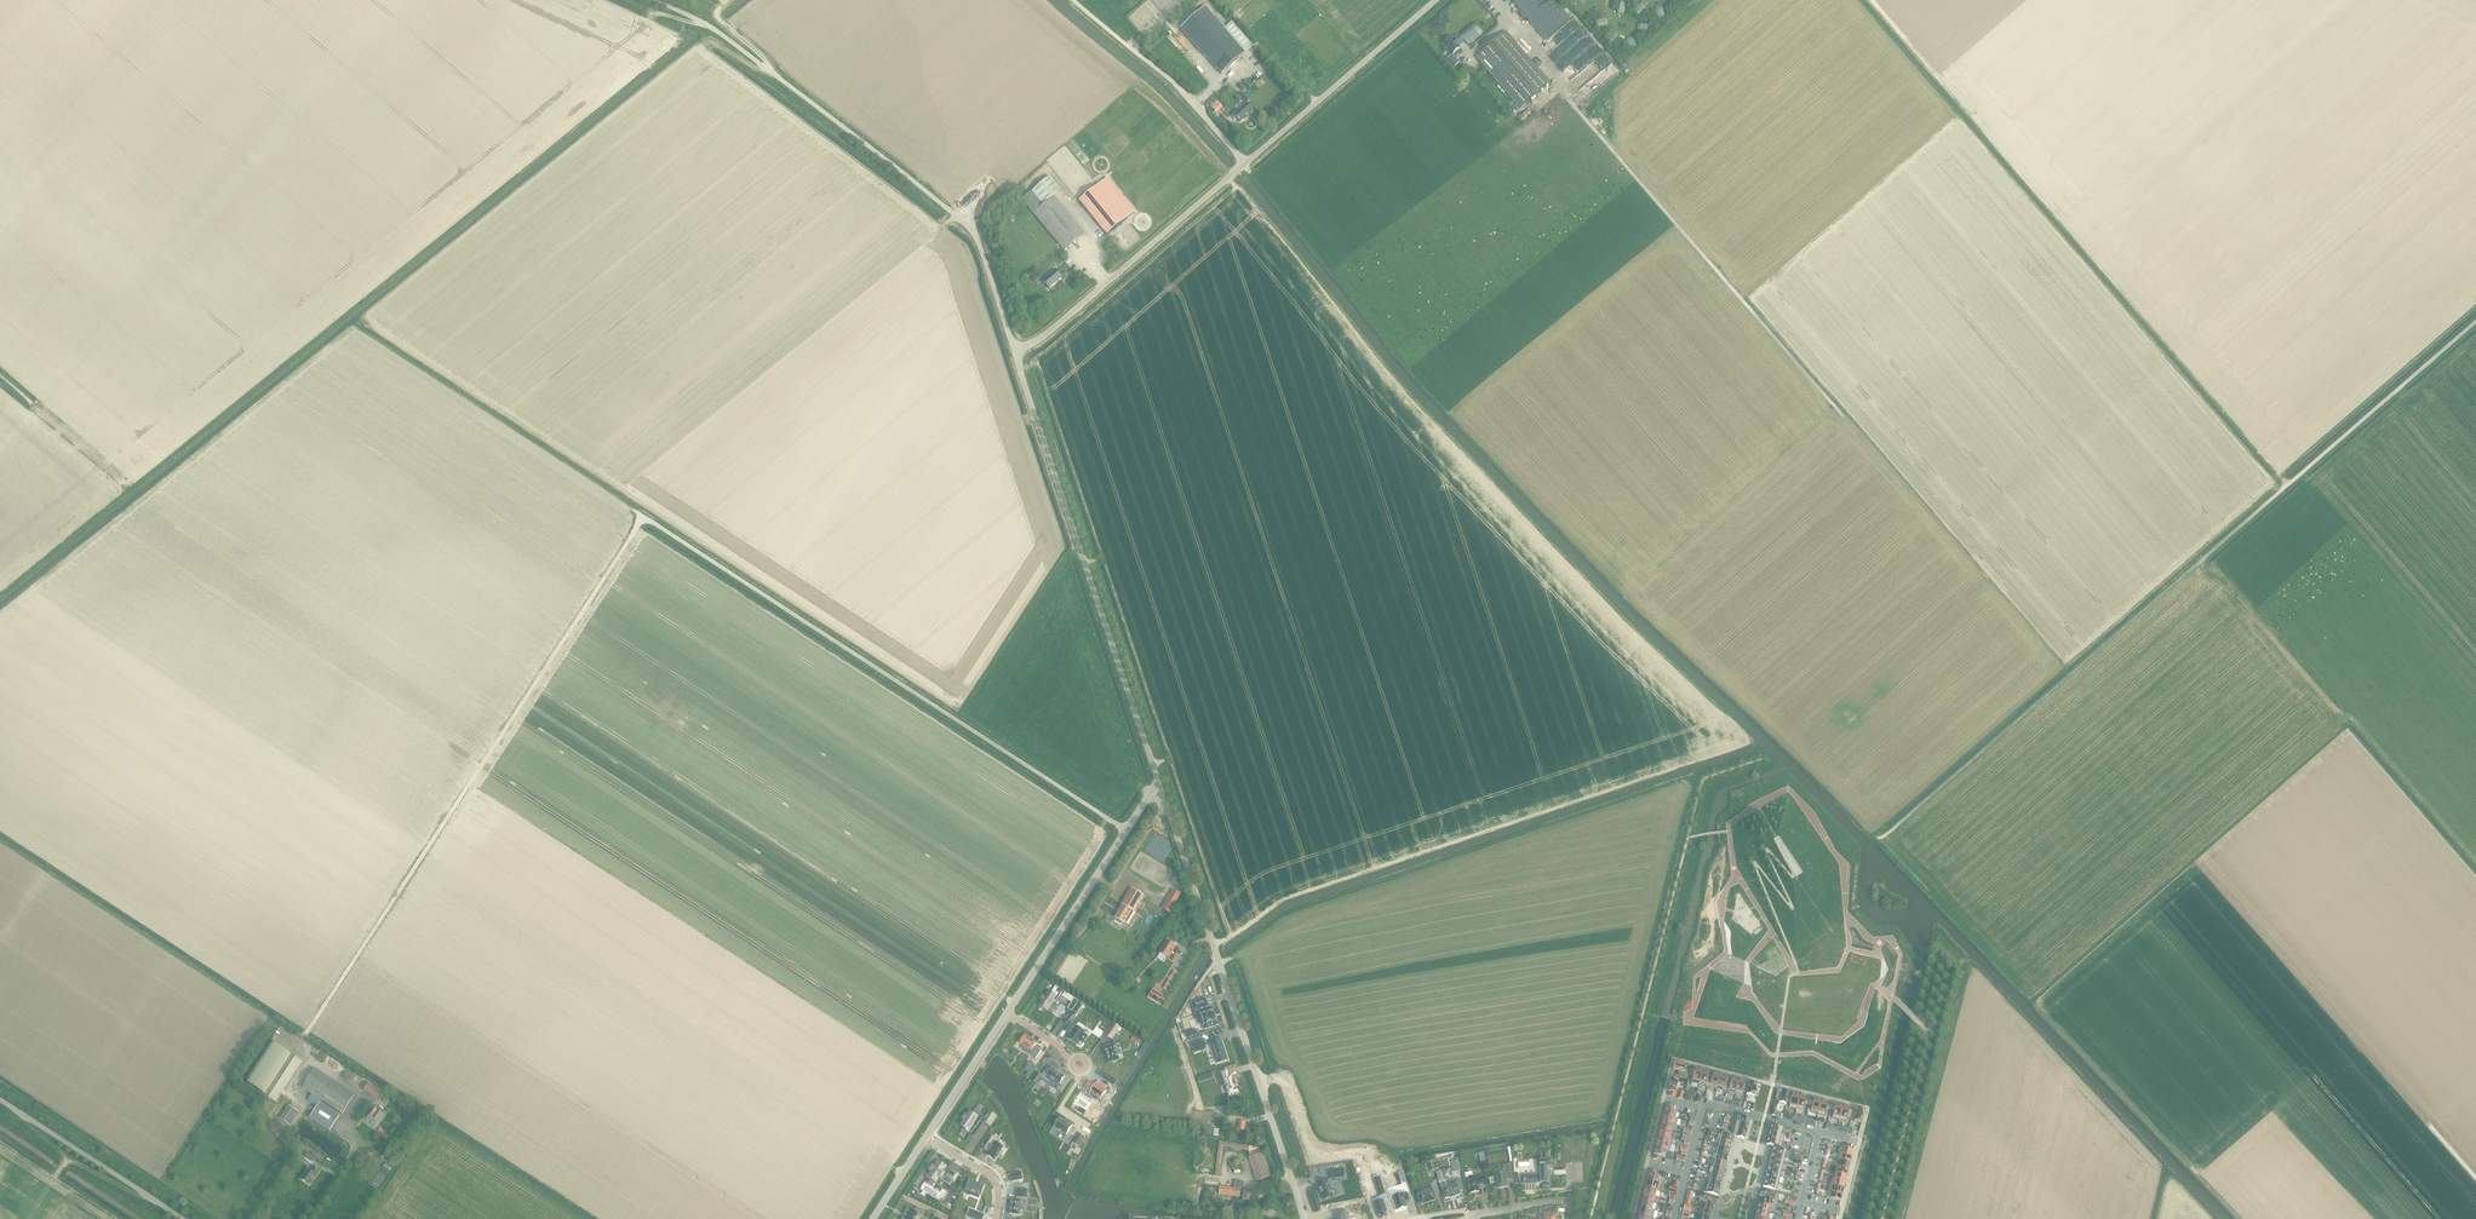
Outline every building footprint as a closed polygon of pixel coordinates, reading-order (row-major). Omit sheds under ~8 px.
[(1547,4),(1544,0),(1511,0),(1529,20),(1547,4)] [(1546,41),(1570,20),(1553,0),(1552,0),(1547,4),(1529,20),(1546,41)] [(1625,11),(1627,4),(1619,2),(1617,9),(1618,13),(1623,14),(1625,11)] [(1640,15),(1645,10),(1646,6),(1643,3),(1639,4),(1634,10),(1640,15)] [(1205,8),(1181,29),(1200,50),(1221,74),(1248,50),(1254,45),(1250,41),(1232,21),(1226,27),(1218,18),(1216,20),(1205,8)] [(1665,17),(1664,10),(1656,11),(1658,19),(1665,17)] [(1607,19),(1603,18),(1596,20),(1598,28),(1605,27),(1608,24),(1607,19)] [(1648,31),(1649,23),(1642,22),(1638,24),(1637,29),(1641,31),(1648,31)] [(1463,35),(1460,38),(1462,41),(1463,40),(1467,44),(1479,34),(1474,29),(1477,27),(1474,23),(1462,34),(1463,35)] [(1618,38),(1618,34),(1614,31),(1611,34),(1607,39),(1614,44),(1618,38)] [(1520,107),(1549,83),(1505,32),(1476,56),(1520,107)] [(1455,39),(1454,41),(1450,37),(1443,43),(1452,54),(1460,48),(1458,46),(1463,42),(1462,41),(1460,38),(1458,36),(1455,39)] [(1635,40),(1632,37),(1627,39),(1628,42),(1630,49),(1638,46),(1635,40)] [(1455,58),(1451,62),(1454,66),(1459,62),(1456,59),(1455,58)] [(1236,120),(1237,119),(1241,122),(1245,119),(1248,117),(1247,116),(1254,111),(1247,103),(1250,100),(1243,93),(1240,96),(1246,103),(1234,115),(1233,117),(1233,118),(1235,120),(1236,120)] [(1217,101),(1211,106),(1216,111),(1221,106),(1217,101)] [(1021,200),(1033,214),(1064,251),(1084,234),(1073,220),(1053,197),(1061,190),(1049,176),(1021,200)] [(1108,178),(1079,201),(1106,235),(1135,211),(1108,178)] [(1049,288),(1062,277),(1055,270),(1043,280),(1049,288)] [(1143,896),(1131,889),(1120,908),(1115,917),(1116,918),(1115,920),(1121,925),(1123,923),(1124,923),(1125,922),(1127,924),(1143,896)] [(1174,889),(1162,908),(1170,913),(1182,894),(1174,889)] [(1166,940),(1159,953),(1168,958),(1176,946),(1166,940)] [(1169,978),(1163,988),(1167,990),(1173,981),(1169,978)] [(1043,1000),(1039,1005),(1047,1011),(1053,1001),(1056,1003),(1060,995),(1063,997),(1066,992),(1056,985),(1051,993),(1048,991),(1046,996),(1045,995),(1042,1000),(1043,1000)] [(1153,989),(1148,996),(1160,1002),(1164,995),(1153,989)] [(1074,998),(1068,1008),(1072,1011),(1079,1001),(1074,998)] [(1205,998),(1192,1002),(1194,1010),(1195,1010),(1198,1018),(1200,1017),(1202,1023),(1204,1029),(1204,1030),(1205,1030),(1205,1029),(1217,1026),(1218,1025),(1218,1024),(1218,1025),(1216,1018),(1216,1017),(1215,1014),(1215,1013),(1214,1014),(1212,1007),(1211,1007),(1207,1008),(1206,1006),(1208,1006),(1205,998)] [(1080,1003),(1075,1012),(1077,1014),(1081,1007),(1083,1008),(1084,1006),(1083,1005),(1084,1004),(1080,1002),(1080,1003)] [(1071,1022),(1067,1028),(1073,1031),(1071,1034),(1068,1039),(1076,1044),(1079,1040),(1083,1042),(1087,1036),(1085,1034),(1079,1031),(1080,1029),(1076,1025),(1071,1022)] [(1113,1023),(1105,1035),(1112,1039),(1120,1027),(1113,1023)] [(1196,1029),(1185,1033),(1187,1038),(1198,1034),(1196,1029)] [(1020,1038),(1018,1042),(1030,1050),(1029,1053),(1036,1057),(1035,1058),(1036,1059),(1041,1050),(1035,1046),(1037,1043),(1024,1035),(1022,1039),(1020,1038)] [(1203,1039),(1191,1043),(1194,1052),(1200,1050),(1199,1046),(1205,1044),(1203,1039)] [(1221,1039),(1211,1042),(1217,1062),(1228,1059),(1221,1039)] [(291,1054),(270,1040),(244,1081),(264,1094),(291,1054)] [(1115,1044),(1105,1047),(1109,1062),(1112,1061),(1113,1063),(1117,1061),(1116,1060),(1119,1059),(1118,1055),(1121,1054),(1119,1049),(1116,1050),(1115,1044)] [(1675,1061),(1673,1069),(1674,1069),(1678,1071),(1677,1075),(1687,1078),(1689,1069),(1687,1069),(1688,1065),(1687,1065),(1675,1062),(1676,1061),(1675,1061)] [(1029,1062),(1024,1069),(1028,1072),(1033,1064),(1029,1062)] [(1037,1072),(1032,1080),(1037,1084),(1041,1077),(1048,1083),(1050,1081),(1058,1086),(1057,1088),(1061,1091),(1068,1081),(1064,1078),(1065,1076),(1059,1073),(1060,1072),(1056,1070),(1051,1068),(1050,1069),(1047,1067),(1042,1075),(1037,1072)] [(342,1114),(354,1095),(314,1068),(301,1087),(342,1114)] [(1691,1069),(1689,1076),(1693,1077),(1691,1083),(1699,1084),(1702,1070),(1695,1068),(1696,1068),(1695,1068),(1695,1070),(1691,1069)] [(1226,1070),(1217,1073),(1220,1083),(1224,1081),(1226,1086),(1229,1096),(1238,1093),(1236,1088),(1235,1088),(1231,1076),(1228,1077),(1226,1070)] [(1702,1070),(1699,1084),(1705,1086),(1705,1087),(1707,1087),(1710,1088),(1710,1087),(1711,1081),(1707,1080),(1709,1074),(1710,1071),(1709,1071),(1702,1070)] [(1709,1074),(1707,1080),(1711,1081),(1710,1087),(1717,1089),(1721,1074),(1714,1073),(1714,1072),(1713,1072),(1713,1075),(1709,1074)] [(1721,1074),(1717,1089),(1724,1091),(1726,1085),(1730,1086),(1731,1079),(1728,1078),(1728,1076),(1721,1074)] [(1724,1091),(1723,1092),(1728,1093),(1729,1092),(1735,1094),(1739,1079),(1732,1077),(1731,1079),(1730,1086),(1726,1085),(1724,1091)] [(1667,1091),(1669,1092),(1668,1096),(1675,1097),(1676,1093),(1675,1093),(1678,1081),(1679,1081),(1671,1079),(1668,1091),(1667,1091)] [(1739,1079),(1735,1094),(1743,1096),(1743,1093),(1747,1094),(1749,1084),(1746,1083),(1746,1081),(1739,1079)] [(1086,1088),(1083,1093),(1091,1098),(1092,1097),(1097,1100),(1098,1098),(1101,1094),(1104,1095),(1107,1090),(1105,1089),(1107,1086),(1101,1082),(1099,1085),(1096,1083),(1095,1084),(1090,1081),(1085,1087),(1086,1088)] [(1747,1094),(1746,1094),(1754,1096),(1755,1092),(1756,1092),(1757,1088),(1756,1088),(1757,1084),(1750,1082),(1749,1084),(1747,1094)] [(363,1090),(378,1100),(383,1092),(368,1083),(363,1090)] [(1780,1094),(1779,1098),(1780,1098),(1779,1104),(1786,1106),(1787,1103),(1789,1094),(1789,1092),(1782,1090),(1781,1094),(1780,1094)] [(1690,1091),(1688,1101),(1691,1101),(1692,1096),(1695,1097),(1696,1094),(1696,1093),(1690,1091)] [(1789,1094),(1787,1103),(1790,1104),(1789,1107),(1796,1109),(1797,1108),(1796,1108),(1800,1095),(1793,1093),(1792,1095),(1789,1094)] [(1800,1095),(1796,1108),(1797,1108),(1804,1110),(1805,1105),(1808,1106),(1810,1099),(1807,1099),(1807,1096),(1800,1095)] [(1810,1099),(1808,1106),(1812,1107),(1811,1111),(1818,1113),(1821,1100),(1814,1098),(1813,1100),(1810,1099)] [(1818,1113),(1817,1115),(1825,1117),(1826,1111),(1830,1111),(1832,1105),(1828,1104),(1829,1102),(1828,1102),(1821,1100),(1818,1113)] [(330,1131),(340,1116),(320,1103),(310,1118),(330,1131)] [(1832,1105),(1830,1111),(1833,1112),(1832,1118),(1839,1120),(1843,1105),(1836,1104),(1836,1103),(1835,1106),(1832,1105)] [(260,1120),(275,1130),(279,1122),(274,1119),(280,1110),(271,1104),(260,1120)] [(1664,1115),(1675,1118),(1675,1117),(1677,1111),(1672,1110),(1673,1106),(1666,1104),(1664,1115)] [(282,1118),(291,1123),(299,1111),(290,1105),(282,1118)] [(1843,1105),(1839,1120),(1846,1122),(1847,1118),(1851,1119),(1853,1110),(1850,1109),(1850,1107),(1843,1105)] [(376,1126),(384,1115),(380,1112),(381,1110),(376,1107),(375,1109),(371,1107),(364,1119),(376,1126)] [(1853,1110),(1851,1119),(1854,1120),(1854,1121),(1861,1123),(1862,1123),(1865,1110),(1857,1108),(1856,1111),(1853,1110)] [(964,1120),(961,1125),(964,1127),(963,1129),(968,1132),(969,1130),(972,1125),(975,1127),(981,1119),(983,1121),(990,1126),(996,1116),(989,1112),(985,1118),(979,1114),(980,1113),(976,1110),(973,1113),(970,1111),(967,1115),(966,1114),(965,1116),(965,1115),(963,1118),(963,1119),(964,1120)] [(1664,1115),(1662,1122),(1673,1125),(1676,1126),(1678,1118),(1675,1117),(1675,1118),(1664,1115)] [(1735,1115),(1733,1122),(1736,1123),(1736,1122),(1748,1125),(1750,1119),(1735,1115)] [(1060,1118),(1054,1127),(1066,1134),(1064,1138),(1067,1140),(1071,1135),(1068,1133),(1073,1125),(1065,1120),(1065,1121),(1060,1118)] [(1239,1121),(1237,1129),(1245,1130),(1246,1122),(1239,1121)] [(1662,1122),(1660,1128),(1672,1131),(1673,1125),(1662,1122)] [(1734,1129),(1746,1132),(1748,1125),(1736,1122),(1736,1123),(1734,1129)] [(1772,1124),(1770,1131),(1782,1134),(1783,1127),(1772,1124)] [(1660,1128),(1659,1135),(1670,1137),(1672,1131),(1660,1128)] [(1732,1128),(1730,1135),(1733,1136),(1744,1139),(1746,1132),(1734,1129),(1732,1128)] [(1770,1131),(1768,1138),(1783,1141),(1785,1135),(1782,1134),(1770,1131)] [(1072,1143),(1078,1147),(1084,1136),(1079,1133),(1072,1143)] [(1719,1133),(1717,1139),(1721,1140),(1731,1142),(1733,1136),(1730,1135),(1722,1133),(1722,1134),(1719,1133)] [(992,1135),(983,1149),(988,1152),(986,1155),(995,1161),(1004,1147),(997,1143),(999,1140),(992,1135)] [(1657,1141),(1671,1145),(1673,1138),(1670,1137),(1659,1135),(1657,1141)] [(1768,1138),(1766,1145),(1771,1146),(1773,1147),(1773,1146),(1781,1148),(1783,1141),(1768,1138)] [(1719,1146),(1730,1149),(1731,1142),(1721,1140),(1719,1146)] [(1248,1150),(1249,1145),(1220,1141),(1215,1174),(1220,1175),(1223,1146),(1248,1150)] [(1657,1141),(1655,1148),(1667,1151),(1669,1152),(1671,1145),(1657,1141)] [(1716,1145),(1714,1152),(1728,1156),(1730,1149),(1719,1146),(1716,1145)] [(1773,1147),(1772,1153),(1785,1156),(1787,1150),(1781,1148),(1773,1146),(1773,1147)] [(1840,1147),(1838,1153),(1852,1157),(1853,1150),(1840,1147)] [(1655,1148),(1653,1159),(1659,1160),(1660,1156),(1665,1157),(1667,1151),(1655,1148)] [(1554,1165),(1555,1165),(1555,1160),(1553,1160),(1553,1159),(1549,1160),(1549,1150),(1541,1151),(1542,1160),(1538,1160),(1538,1161),(1536,1161),(1536,1166),(1538,1166),(1540,1166),(1541,1175),(1536,1176),(1535,1174),(1524,1175),(1524,1176),(1520,1176),(1521,1183),(1524,1183),(1525,1184),(1536,1183),(1536,1182),(1543,1181),(1543,1185),(1544,1185),(1544,1186),(1550,1186),(1550,1185),(1551,1185),(1550,1176),(1547,1177),(1547,1170),(1552,1169),(1552,1168),(1551,1168),(1551,1166),(1554,1165)] [(1714,1152),(1712,1158),(1713,1159),(1726,1162),(1728,1156),(1714,1152),(1714,1153),(1714,1152)] [(1270,1176),(1263,1153),(1249,1157),(1256,1180),(1270,1176)] [(1772,1153),(1770,1160),(1784,1163),(1785,1158),(1785,1156),(1772,1153)] [(1838,1153),(1836,1160),(1839,1161),(1839,1160),(1850,1163),(1852,1157),(1838,1153)] [(1458,1159),(1452,1161),(1454,1172),(1461,1170),(1458,1159)] [(1713,1159),(1711,1166),(1714,1167),(1714,1166),(1725,1169),(1726,1162),(1713,1159)] [(1770,1160),(1768,1166),(1782,1170),(1784,1163),(1770,1160)] [(1838,1166),(1837,1167),(1848,1169),(1850,1163),(1839,1160),(1839,1161),(1838,1166)] [(931,1171),(927,1176),(931,1179),(928,1183),(932,1186),(939,1176),(943,1179),(945,1175),(954,1181),(958,1174),(950,1168),(949,1169),(945,1166),(946,1166),(938,1161),(935,1166),(933,1165),(930,1170),(931,1171)] [(1497,1183),(1498,1189),(1507,1187),(1505,1176),(1513,1175),(1510,1164),(1503,1165),(1504,1169),(1495,1171),(1496,1177),(1494,1177),(1495,1183),(1497,1183)] [(1714,1167),(1712,1173),(1723,1176),(1725,1169),(1714,1166),(1714,1167)] [(1768,1166),(1766,1173),(1780,1176),(1782,1170),(1768,1166)] [(1836,1166),(1834,1173),(1847,1176),(1847,1175),(1848,1169),(1837,1167),(1838,1166),(1836,1166)] [(314,1178),(319,1170),(314,1167),(310,1172),(308,1170),(302,1179),(309,1184),(314,1177),(314,1178)] [(1332,1178),(1318,1183),(1320,1188),(1319,1188),(1321,1194),(1322,1193),(1324,1199),(1332,1196),(1330,1190),(1334,1189),(1332,1183),(1337,1181),(1336,1178),(1345,1176),(1343,1169),(1330,1171),(1332,1178)] [(1647,1180),(1661,1184),(1663,1177),(1656,1175),(1657,1171),(1650,1170),(1647,1180)] [(283,1171),(280,1176),(286,1180),(289,1175),(283,1171)] [(1022,1172),(1010,1175),(1012,1182),(1023,1179),(1022,1172)] [(1472,1172),(1466,1173),(1467,1178),(1468,1184),(1467,1184),(1468,1189),(1469,1189),(1470,1193),(1479,1191),(1478,1186),(1480,1186),(1486,1185),(1484,1176),(1476,1178),(1476,1176),(1473,1177),(1472,1172)] [(1709,1172),(1708,1178),(1721,1182),(1723,1176),(1712,1173),(1709,1172)] [(1766,1173),(1765,1180),(1778,1183),(1780,1176),(1766,1173)] [(1833,1179),(1845,1182),(1847,1176),(1834,1173),(1833,1179)] [(1708,1178),(1706,1185),(1720,1189),(1721,1182),(1708,1178)] [(1832,1178),(1830,1185),(1844,1188),(1845,1182),(1833,1179),(1832,1178)] [(1443,1188),(1446,1198),(1451,1197),(1451,1198),(1455,1197),(1454,1196),(1459,1195),(1460,1195),(1459,1191),(1463,1190),(1460,1179),(1456,1180),(1456,1179),(1450,1181),(1451,1185),(1451,1186),(1443,1188)] [(966,1189),(965,1193),(969,1195),(970,1191),(980,1195),(984,1185),(969,1180),(965,1189),(966,1189)] [(1647,1180),(1645,1188),(1645,1187),(1657,1190),(1657,1191),(1660,1191),(1661,1184),(1647,1180)] [(1765,1180),(1763,1187),(1777,1190),(1778,1183),(1765,1180)] [(1375,1183),(1381,1201),(1373,1203),(1377,1215),(1378,1214),(1380,1218),(1382,1218),(1388,1217),(1386,1212),(1387,1212),(1383,1200),(1386,1200),(1384,1195),(1385,1195),(1381,1181),(1375,1183)] [(1421,1205),(1436,1200),(1435,1195),(1439,1193),(1435,1182),(1431,1184),(1432,1188),(1423,1191),(1423,1193),(1418,1195),(1418,1196),(1417,1196),(1418,1199),(1419,1198),(1421,1205)] [(1706,1185),(1704,1192),(1718,1196),(1720,1189),(1706,1185)] [(1830,1185),(1828,1191),(1842,1195),(1842,1194),(1844,1189),(1844,1188),(1830,1185)] [(1220,1186),(1219,1194),(1240,1197),(1240,1196),(1243,1197),(1243,1199),(1250,1200),(1251,1193),(1246,1192),(1246,1190),(1241,1190),(1241,1189),(1220,1186)] [(1645,1188),(1644,1194),(1655,1197),(1657,1191),(1657,1190),(1645,1187),(1645,1188)] [(1011,1208),(1010,1214),(1012,1214),(1012,1216),(1017,1216),(1017,1215),(1019,1215),(1020,1215),(1022,1215),(1023,1210),(1020,1210),(1021,1201),(1021,1197),(1027,1198),(1028,1190),(1017,1188),(1016,1197),(1017,1197),(1017,1200),(1012,1200),(1011,1205),(1011,1208)] [(1765,1198),(1777,1201),(1779,1194),(1766,1191),(1766,1192),(1765,1198)] [(1828,1191),(1827,1198),(1840,1201),(1842,1195),(1828,1191)] [(1403,1193),(1392,1196),(1392,1197),(1397,1210),(1396,1210),(1407,1207),(1407,1206),(1407,1207),(1405,1202),(1409,1201),(1410,1201),(1407,1192),(1406,1192),(1407,1193),(1403,1194),(1402,1193),(1403,1193)] [(951,1194),(944,1204),(949,1207),(950,1205),(953,1206),(956,1200),(954,1199),(955,1197),(951,1194)] [(1642,1200),(1654,1203),(1655,1197),(1644,1194),(1642,1200)] [(1705,1195),(1703,1202),(1716,1206),(1718,1199),(1705,1195)] [(1763,1204),(1772,1207),(1776,1208),(1777,1201),(1765,1198),(1763,1204)] [(1642,1200),(1640,1207),(1652,1210),(1654,1203),(1642,1200)] [(1716,1206),(1703,1202),(1703,1203),(1701,1209),(1714,1212),(1716,1206)] [(1757,1210),(1770,1213),(1772,1207),(1763,1204),(1759,1203),(1757,1210)] [(1640,1207),(1638,1214),(1639,1214),(1653,1218),(1655,1210),(1652,1210),(1640,1207)] [(902,1218),(915,1218),(918,1213),(921,1215),(923,1211),(917,1208),(915,1211),(908,1208),(902,1218)] [(967,1216),(977,1218),(981,1218),(983,1214),(970,1209),(967,1216)] [(1539,1209),(1539,1215),(1544,1215),(1544,1218),(1558,1218),(1558,1215),(1557,1215),(1557,1213),(1556,1209),(1544,1210),(1544,1209),(1539,1209)] [(1714,1212),(1701,1209),(1702,1209),(1700,1215),(1702,1216),(1713,1218),(1714,1212)] [(1757,1210),(1756,1216),(1768,1218),(1769,1218),(1770,1213),(1757,1210)] [(1334,1213),(1336,1218),(1346,1218),(1344,1211),(1334,1213)]
